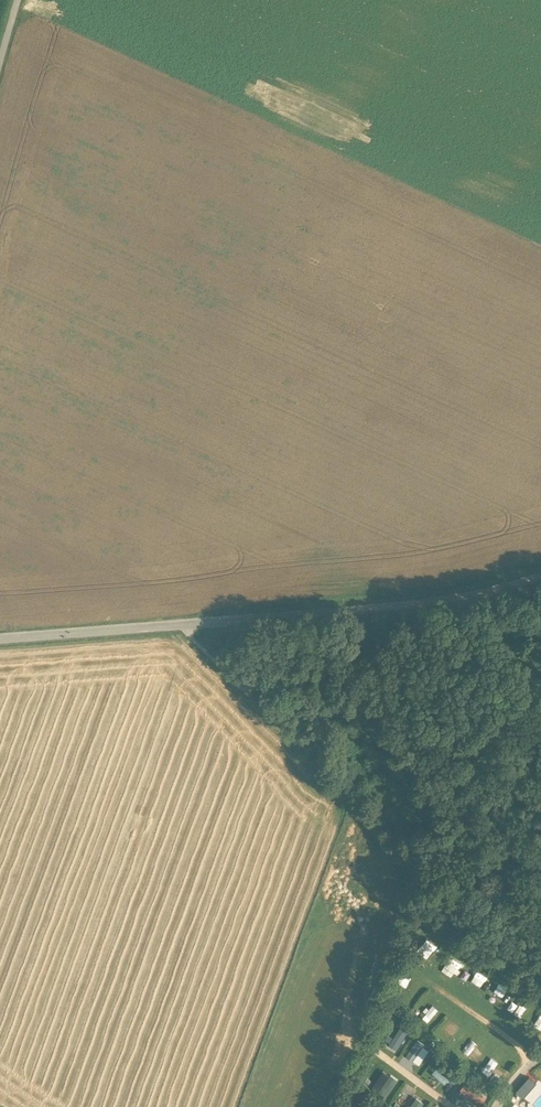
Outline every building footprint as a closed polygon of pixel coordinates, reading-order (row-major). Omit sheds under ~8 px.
[(450,955),(445,965),(456,971),(461,961),(450,955)] [(480,985),(487,976),(477,969),(470,978),(480,985)] [(412,988),(414,976),(402,974),(400,986),(412,988)] [(499,1001),(508,988),(498,981),(489,995),(499,1001)] [(432,1000),(422,1013),(431,1020),(440,1006),(432,1000)] [(399,1025),(394,1033),(389,1030),(383,1040),(397,1049),(408,1030),(399,1025)] [(440,1032),(450,1039),(454,1034),(444,1027),(440,1032)] [(405,1055),(418,1065),(430,1049),(417,1039),(405,1055)] [(470,1054),(475,1044),(466,1040),(461,1050),(470,1054)] [(486,1065),(494,1071),(500,1064),(492,1058),(486,1065)] [(435,1067),(431,1072),(445,1084),(449,1078),(435,1067)] [(384,1071),(379,1078),(383,1081),(376,1092),(386,1098),(397,1078),(384,1071)] [(529,1077),(516,1092),(523,1098),(536,1084),(529,1077)] [(481,1104),(486,1095),(463,1081),(458,1089),(481,1104)] [(402,1106),(421,1106),(424,1103),(413,1094),(402,1106)] [(518,1104),(513,1097),(502,1106),(515,1106),(518,1104)]
